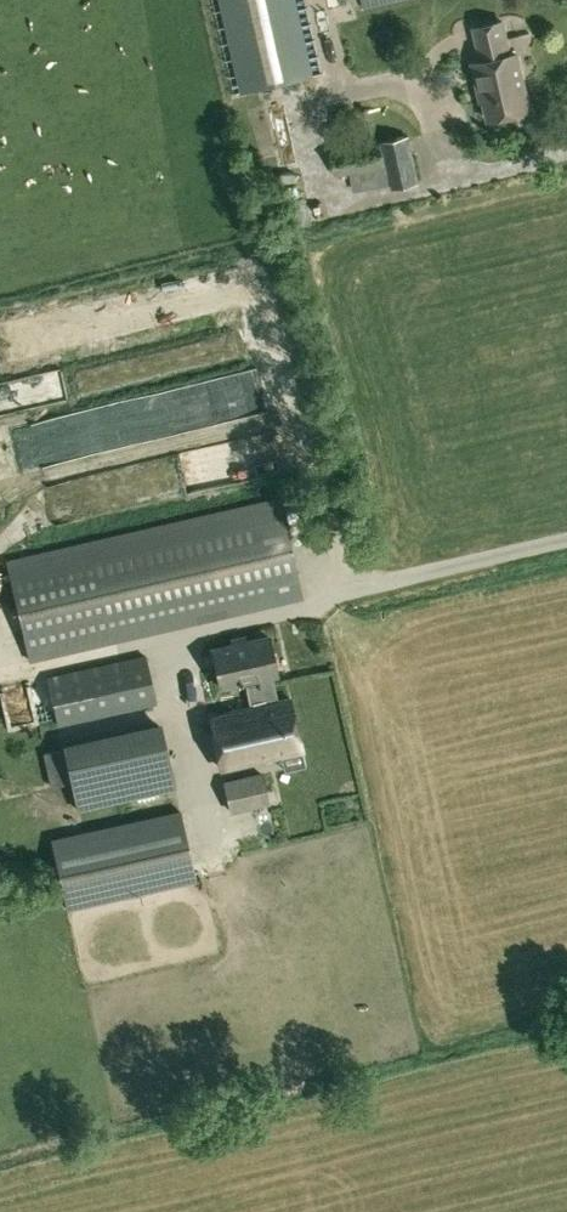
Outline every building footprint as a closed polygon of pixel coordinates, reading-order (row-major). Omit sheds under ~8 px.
[(249,91),(307,78),(290,0),(228,0),(249,91)] [(472,63),(481,100),(484,99),(488,119),(530,110),(517,53),(510,55),(503,21),(474,27),(482,61),(472,63)] [(393,187),(418,182),(408,136),(383,142),(393,187)] [(383,166),(378,144),(332,152),(336,175),(383,166)] [(279,496),(7,557),(29,662),(303,599),(279,496)] [(277,675),(269,637),(212,649),(220,688),(247,682),(252,707),(210,716),(221,768),(281,755),(284,769),(304,765),(290,698),(277,701),(272,676),(277,675)] [(46,677),(57,726),(157,705),(145,654),(46,677)] [(64,750),(44,754),(51,787),(71,783),(76,810),(177,787),(162,726),(64,748),(64,750)] [(224,780),(231,811),(269,803),(263,772),(224,780)] [(179,810),(50,839),(65,911),(196,882),(179,810)]
